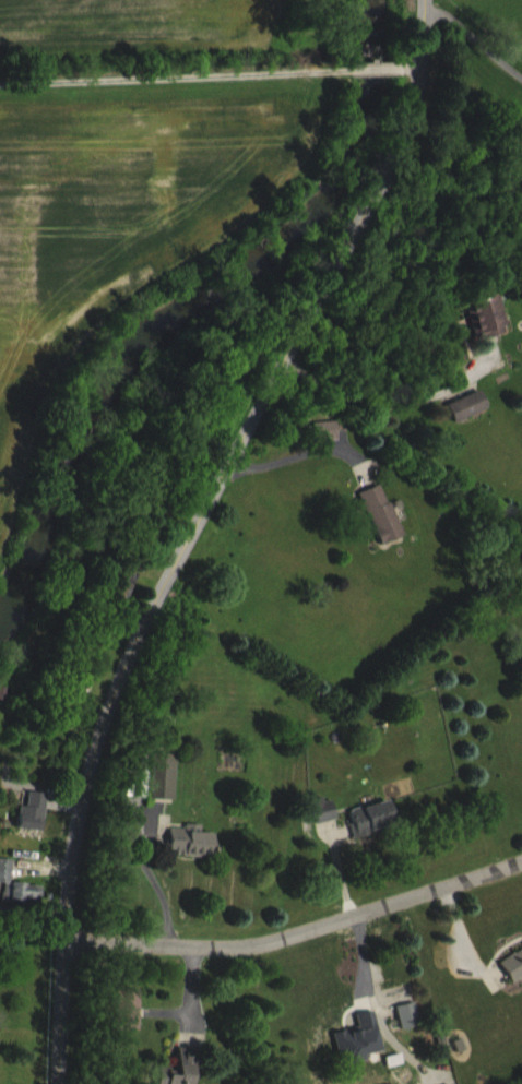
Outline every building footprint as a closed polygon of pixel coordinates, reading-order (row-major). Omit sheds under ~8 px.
[(511,347),(501,310),(471,318),(481,356),(511,347)] [(462,438),(496,423),(488,405),(454,419),(462,438)] [(321,456),(345,455),(344,436),(320,437),(321,456)] [(367,507),(388,560),(411,551),(390,498),(367,507)] [(184,769),(160,768),(159,814),(182,815),(184,769)] [(27,821),(24,844),(51,846),(55,809),(35,807),(34,821),(27,821)] [(343,835),(339,812),(318,816),(322,838),(343,835)] [(360,852),(403,838),(395,814),(357,826),(360,837),(356,838),(360,852)] [(178,843),(177,869),(221,871),(222,848),(209,847),(209,840),(193,839),(193,843),(178,843)] [(17,898),(18,875),(2,874),(1,898),(11,898),(10,917),(47,919),(48,900),(17,898)] [(519,998),(521,997),(521,966),(506,975),(519,998)] [(148,1005),(125,1004),(124,1045),(147,1046),(148,1005)] [(409,1044),(427,1040),(422,1017),(403,1021),(409,1044)] [(341,1048),(348,1079),(372,1073),(371,1070),(389,1066),(380,1026),(363,1030),(366,1042),(341,1048)] [(201,1064),(185,1063),(185,1083),(200,1083),(201,1064)]
